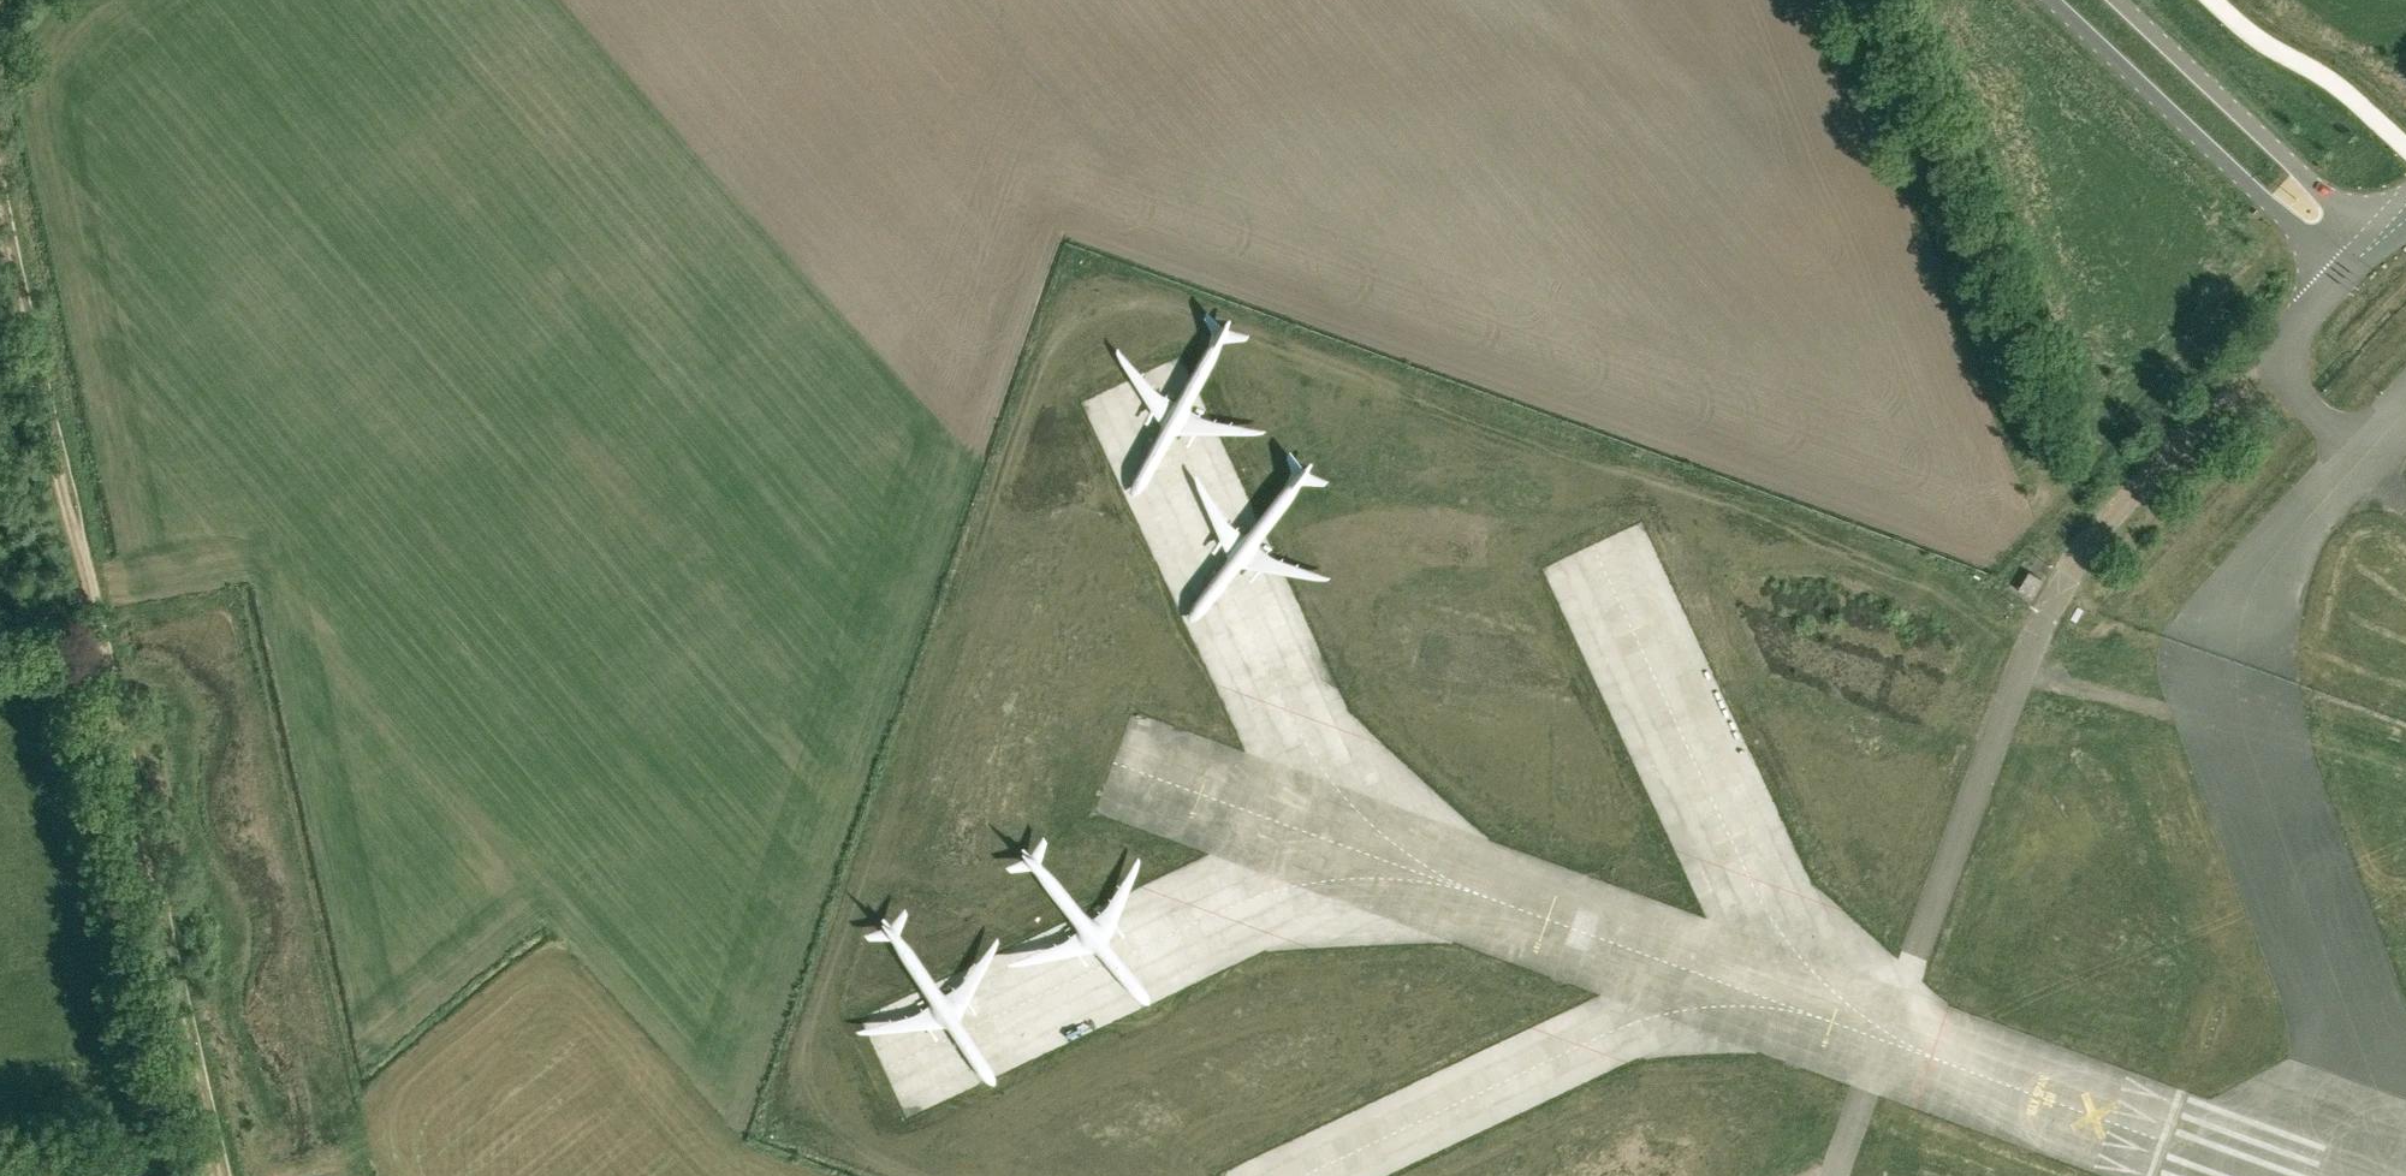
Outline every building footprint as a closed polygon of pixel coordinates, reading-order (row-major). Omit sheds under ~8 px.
[(2042,579),(2029,572),(2019,590),(2031,598),(2042,579)]
